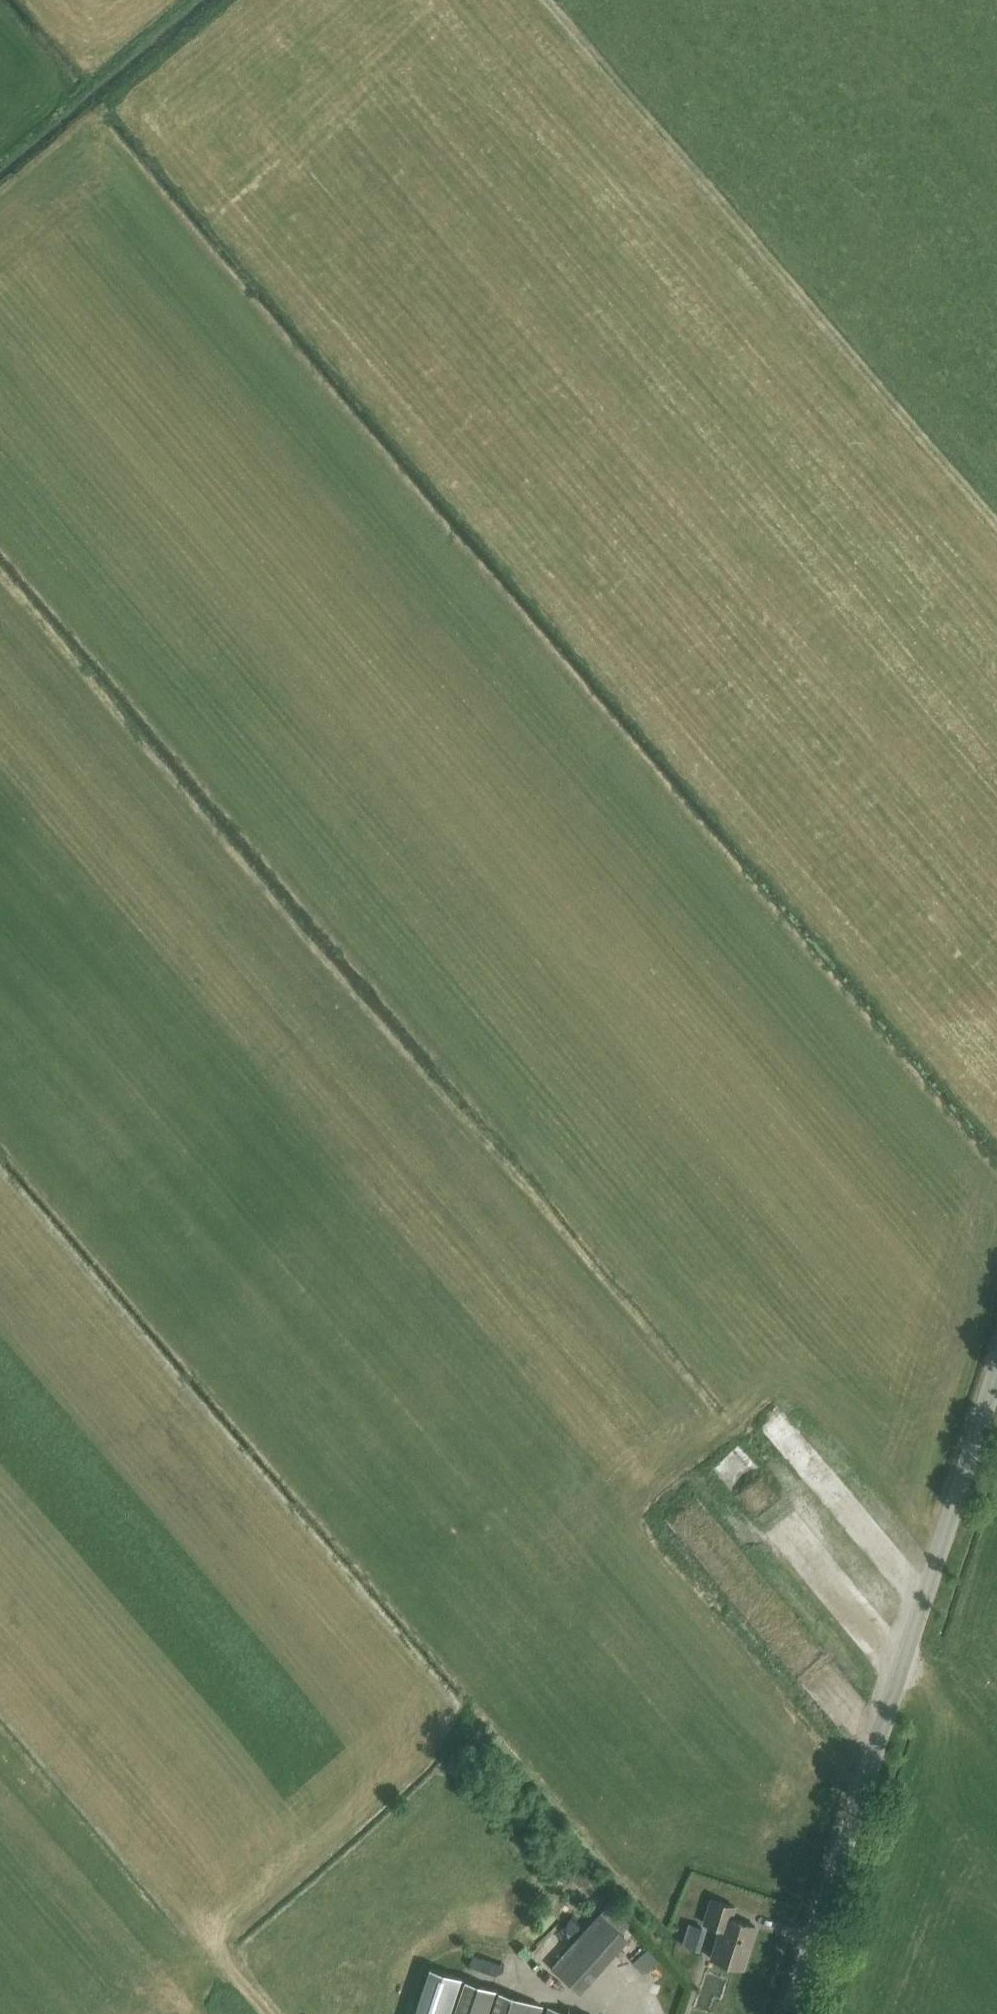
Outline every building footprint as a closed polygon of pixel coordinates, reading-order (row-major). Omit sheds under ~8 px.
[(747,1951),(756,1925),(732,1916),(735,1907),(711,1898),(705,1921),(721,1927),(712,1958),(743,1968),(748,1951),(747,1951)] [(621,1943),(629,1935),(608,1914),(573,1948),(568,1942),(552,1959),(582,1989),(625,1946),(621,1943)] [(560,1936),(568,1945),(591,1923),(583,1914),(560,1936)] [(653,1953),(637,1961),(645,1976),(661,1967),(653,1953)] [(465,1978),(429,1967),(414,2013),(453,2013),(465,1978)] [(542,2005),(465,1978),(453,2013),(539,2013),(542,2005)]
